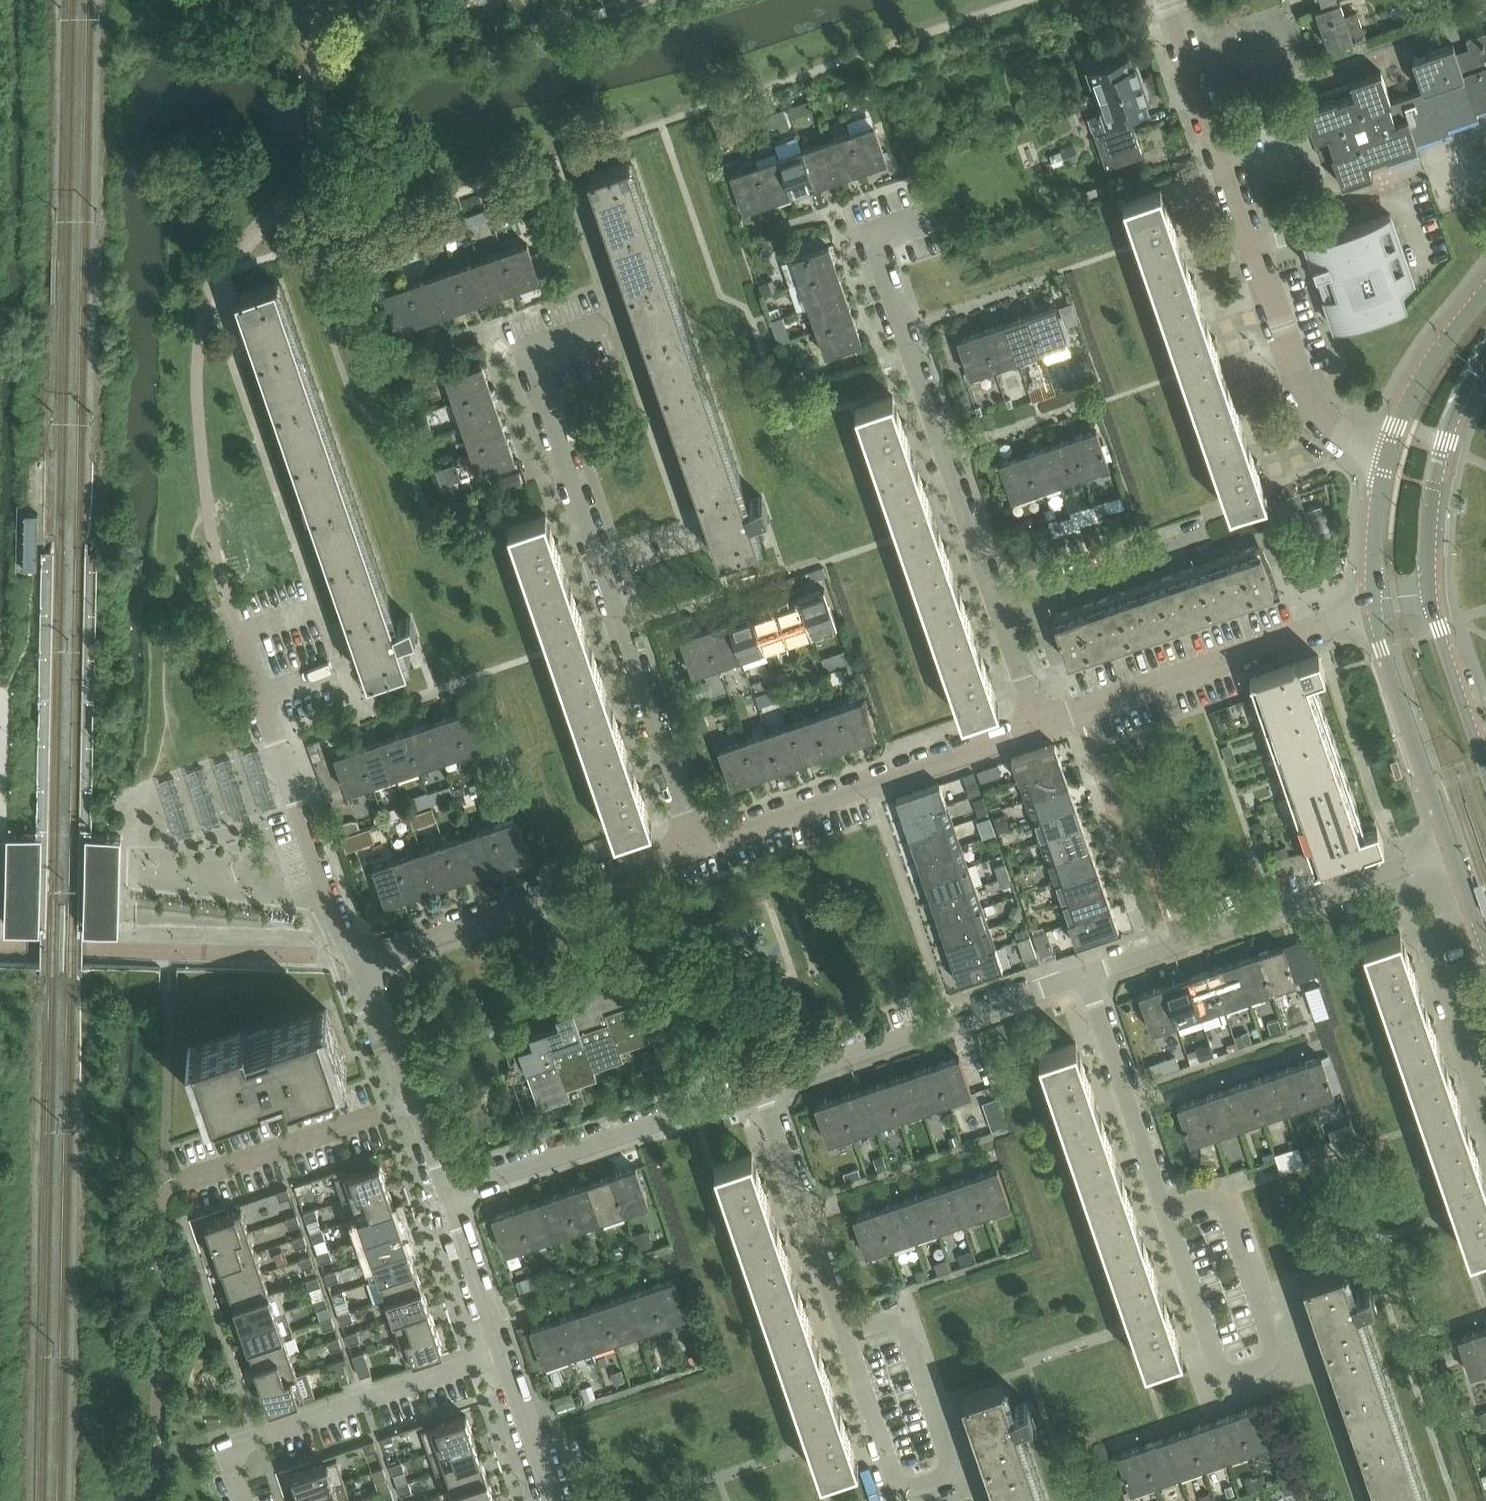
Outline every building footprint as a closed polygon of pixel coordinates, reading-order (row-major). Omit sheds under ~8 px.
[(466,4),(465,0),(452,0),(455,8),(466,4)] [(1324,7),(1316,9),(1329,46),(1352,38),(1352,37),(1364,33),(1357,11),(1344,15),(1339,1),(1338,2),(1338,0),(1322,0),(1324,7)] [(1473,2),(1476,11),(1485,7),(1485,0),(1480,0),(1473,2)] [(1484,35),(1483,33),(1466,39),(1470,50),(1456,55),(1453,45),(1413,59),(1424,91),(1392,102),(1381,70),(1350,81),(1355,94),(1337,100),(1336,97),(1305,108),(1307,116),(1304,117),(1306,122),(1309,121),(1315,139),(1328,134),(1334,152),(1331,153),(1342,185),(1373,174),(1369,161),(1386,155),(1387,158),(1418,147),(1417,142),(1449,131),(1448,126),(1478,116),(1476,111),(1485,107),(1485,35),(1484,35)] [(1084,56),(1097,94),(1142,78),(1136,61),(1133,63),(1129,53),(1110,60),(1106,48),(1084,56)] [(1149,97),(1142,78),(1097,94),(1103,112),(1089,117),(1107,168),(1143,155),(1129,114),(1148,107),(1145,98),(1149,97)] [(864,87),(860,96),(869,101),(873,91),(864,87)] [(800,103),(789,106),(792,117),(804,113),(800,103)] [(774,111),(765,115),(770,127),(779,124),(774,111)] [(874,125),(851,133),(863,169),(887,161),(874,125)] [(851,133),(827,141),(839,177),(863,169),(851,133)] [(827,141),(803,149),(816,185),(839,177),(827,141)] [(1072,146),(1052,153),(1056,163),(1075,157),(1072,146)] [(803,149),(780,157),(792,193),(816,185),(803,149)] [(769,201),(756,166),(754,157),(747,160),(749,168),(731,174),(743,210),(769,201)] [(792,193),(780,157),(756,166),(769,201),(792,193)] [(746,504),(628,161),(589,174),(598,201),(591,203),(595,215),(602,213),(707,520),(700,522),(704,535),(711,532),(720,558),(760,545),(752,521),(770,518),(763,496),(746,504)] [(1182,250),(1173,224),(1177,223),(1174,214),(1170,215),(1161,188),(1124,200),(1146,262),(1163,256),(1182,250)] [(1413,280),(1390,213),(1320,238),(1327,257),(1313,262),(1335,327),(1405,302),(1399,285),(1413,280)] [(474,215),(467,218),(469,226),(477,223),(474,215)] [(528,244),(503,252),(515,288),(540,280),(528,244)] [(793,258),(801,282),(837,270),(829,246),(793,258)] [(1182,250),(1163,256),(1146,262),(1167,324),(1203,312),(1194,285),(1198,284),(1195,275),(1191,276),(1182,250)] [(503,252),(479,260),(491,296),(515,288),(503,252)] [(479,260),(456,268),(468,304),(491,296),(479,260)] [(456,268),(433,276),(445,312),(468,304),(456,268)] [(837,270),(801,282),(810,306),(846,294),(837,270)] [(433,276),(410,284),(422,320),(445,312),(433,276)] [(394,624),(277,281),(237,295),(246,321),(239,323),(243,336),(250,333),(355,640),(348,643),(353,655),(360,653),(369,679),(408,665),(400,641),(419,638),(411,616),(394,624)] [(397,329),(422,320),(410,284),(384,293),(397,329)] [(846,294),(810,306),(818,330),(854,317),(846,294)] [(1055,306),(1030,315),(1043,351),(1067,342),(1055,306)] [(1224,373),(1215,347),(1219,346),(1216,336),(1212,338),(1203,312),(1167,324),(1188,385),(1224,373)] [(1030,315),(1007,323),(1019,359),(1043,351),(1030,315)] [(854,317),(818,330),(826,354),(862,342),(854,317)] [(1007,323),(983,331),(995,367),(1019,359),(1007,323)] [(787,331),(775,335),(777,340),(778,343),(790,339),(787,331)] [(983,331),(958,339),(971,375),(995,367),(983,331)] [(447,377),(455,401),(491,389),(483,365),(447,377)] [(1245,434),(1236,408),(1240,407),(1237,398),(1233,399),(1224,373),(1188,385),(1209,447),(1245,434)] [(491,389),(455,401),(463,425),(499,413),(491,389)] [(857,407),(878,470),(895,464),(914,457),(905,431),(909,430),(906,421),(902,422),(893,395),(857,407)] [(428,413),(417,416),(420,427),(431,423),(428,413)] [(499,413),(463,425),(471,449),(507,436),(499,413)] [(1097,429),(1072,438),(1085,474),(1109,465),(1097,429)] [(1266,497),(1257,470),(1261,469),(1258,459),(1254,461),(1245,434),(1209,447),(1230,509),(1266,497)] [(507,436),(471,449),(479,473),(515,461),(507,436)] [(1072,438),(1049,446),(1061,482),(1085,474),(1072,438)] [(1049,446),(1025,454),(1037,490),(1061,482),(1049,446)] [(1025,454),(1000,462),(1013,498),(1037,490),(1025,454)] [(914,457),(895,464),(878,470),(899,532),(917,526),(935,519),(926,493),(930,491),(927,482),(923,483),(914,457)] [(444,483),(464,478),(459,461),(439,467),(444,483)] [(1341,566),(1321,504),(1281,517),(1280,517),(1285,530),(1279,532),(1295,582),(1341,566)] [(1092,506),(1080,509),(1084,523),(1096,519),(1092,506)] [(25,513),(24,569),(38,569),(39,513),(25,513)] [(510,526),(531,589),(568,576),(559,550),(562,548),(559,539),(555,541),(546,513),(510,526)] [(1072,516),(1049,523),(1053,535),(1076,527),(1072,516)] [(935,519),(917,526),(899,532),(920,593),(938,587),(956,581),(947,554),(951,553),(948,544),(944,545),(935,519)] [(1069,661),(1150,633),(1274,591),(1267,571),(1272,569),(1263,544),(1054,615),(1056,622),(1055,623),(1069,661)] [(823,567),(810,571),(813,581),(826,576),(823,567)] [(568,576),(531,589),(552,649),(588,637),(580,611),(583,610),(580,601),(576,602),(568,576)] [(956,581),(938,587),(920,593),(941,654),(977,641),(968,615),(972,614),(969,605),(965,606),(956,581)] [(825,588),(800,596),(813,632),(837,624),(825,588)] [(800,596),(776,605),(788,641),(813,632),(800,596)] [(776,605),(753,613),(765,649),(788,641),(776,605)] [(753,613),(729,621),(742,657),(765,649),(753,613)] [(729,621),(705,629),(718,665),(742,657),(729,621)] [(694,673),(718,665),(705,629),(681,637),(694,673)] [(588,637),(552,649),(573,711),(610,699),(601,673),(604,671),(601,662),(598,664),(588,637)] [(977,641),(941,654),(962,716),(999,704),(989,677),(993,676),(990,666),(986,668),(977,641)] [(834,654),(822,658),(826,670),(838,666),(834,654)] [(1310,686),(1328,680),(1319,654),(1300,661),(1295,658),(1292,664),(1250,678),(1315,867),(1357,853),(1363,855),(1365,850),(1384,844),(1375,819),(1357,825),(1310,686)] [(842,668),(830,672),(834,683),(846,680),(842,668)] [(787,673),(777,676),(780,685),(790,682),(787,673)] [(767,692),(756,696),(759,706),(770,702),(767,692)] [(631,760),(622,734),(625,733),(622,724),(618,725),(610,699),(573,711),(594,773),(631,760)] [(863,700),(838,708),(851,744),(875,736),(863,700)] [(479,706),(455,715),(468,751),(491,742),(479,706)] [(838,708),(814,716),(826,752),(851,744),(838,708)] [(455,715),(431,723),(443,759),(468,751),(455,715)] [(814,716),(791,724),(803,760),(826,752),(814,716)] [(431,723),(408,731),(420,767),(443,759),(431,723)] [(791,724),(767,732),(780,768),(803,760),(791,724)] [(408,731),(384,739),(396,775),(420,767),(408,731)] [(767,732),(744,741),(756,777),(780,768),(767,732)] [(384,739),(358,748),(371,784),(396,775),(384,739)] [(732,785),(756,777),(744,741),(720,749),(732,785)] [(330,743),(315,749),(318,757),(333,751),(330,743)] [(1055,743),(1012,758),(1019,779),(1062,764),(1055,743)] [(348,792),(371,784),(358,748),(335,756),(348,792)] [(631,760),(594,773),(616,835),(628,831),(652,823),(643,796),(646,794),(643,785),(639,786),(631,760)] [(1062,764),(1019,779),(1026,800),(1069,785),(1062,764)] [(940,783),(897,798),(904,819),(947,804),(940,783)] [(1069,785),(1026,800),(1033,820),(1077,805),(1069,785)] [(437,789),(428,792),(432,804),(441,801),(437,789)] [(418,809),(413,797),(405,800),(409,812),(418,809)] [(947,804),(904,819),(911,839),(954,824),(947,804)] [(1077,805),(1033,820),(1040,840),(1084,826),(1077,805)] [(517,818),(493,826),(506,862),(529,854),(517,818)] [(954,824),(911,839),(918,860),(961,845),(954,824)] [(493,826),(469,835),(481,871),(506,862),(493,826)] [(1084,826),(1040,840),(1047,861),(1091,846),(1084,826)] [(347,850),(374,841),(369,827),(342,837),(347,850)] [(469,835),(446,843),(458,879),(481,871),(469,835)] [(446,843),(422,851),(434,887),(458,879),(446,843)] [(961,845),(918,860),(925,880),(968,865),(961,845)] [(1091,846),(1047,861),(1054,881),(1098,866),(1091,846)] [(1286,846),(1276,850),(1279,858),(1289,855),(1286,846)] [(422,851),(397,860),(409,896),(434,887),(422,851)] [(397,860),(373,868),(386,903),(409,896),(397,860)] [(1006,864),(996,868),(999,877),(1009,874),(1006,864)] [(968,865),(925,880),(932,901),(975,886),(968,865)] [(1098,866),(1054,881),(1061,902),(1105,887),(1098,866)] [(92,915),(121,915),(121,872),(92,872),(92,915)] [(29,907),(42,908),(44,875),(19,873),(17,890),(18,890),(17,905),(29,905),(29,907)] [(1009,874),(999,877),(1002,887),(1012,884),(1009,874)] [(975,886),(932,901),(939,921),(982,906),(975,886)] [(1105,887),(1061,902),(1068,922),(1112,907),(1105,887)] [(375,903),(366,906),(370,915),(378,912),(375,903)] [(982,906),(939,921),(946,941),(989,926),(982,906)] [(1112,907),(1068,922),(1076,943),(1119,928),(1112,907)] [(989,926),(946,941),(953,962),(996,947),(989,926)] [(1046,930),(1034,934),(1041,956),(1054,951),(1046,930)] [(1400,931),(1364,943),(1385,1006),(1402,1000),(1421,993),(1412,967),(1416,966),(1413,957),(1409,958),(1400,931)] [(1030,935),(1017,940),(1025,961),(1037,957),(1030,935)] [(1284,945),(1259,954),(1272,990),(1296,981),(1284,945)] [(996,947),(953,962),(960,983),(1004,968),(996,947)] [(1259,954),(1236,962),(1249,998),(1272,990),(1259,954)] [(1236,962),(1211,970),(1224,1006),(1249,998),(1236,962)] [(1211,970),(1188,978),(1200,1014),(1224,1006),(1211,970)] [(1188,978),(1164,986),(1177,1022),(1200,1014),(1188,978)] [(650,1038),(630,980),(613,986),(614,989),(601,993),(600,990),(583,996),(587,1008),(575,1012),(594,1068),(623,1058),(620,1048),(650,1038)] [(578,995),(574,986),(566,988),(565,986),(553,991),(558,1003),(578,995)] [(1164,986),(1140,995),(1152,1031),(1177,1022),(1164,986)] [(1421,993),(1402,1000),(1385,1006),(1406,1067),(1423,1061),(1442,1054),(1434,1029),(1437,1028),(1434,1018),(1430,1020),(1421,993)] [(1302,1003),(1281,1011),(1287,1029),(1308,1022),(1302,1003)] [(246,1028),(189,1048),(198,1077),(205,1074),(215,1102),(248,1090),(249,1090),(264,1085),(286,1077),(290,1086),(348,1068),(328,1009),(249,1037),(247,1032),(246,1028)] [(597,1077),(594,1068),(575,1012),(574,1010),(557,1015),(561,1027),(549,1032),(568,1087),(597,1077)] [(503,1012),(486,1018),(489,1027),(506,1021),(503,1012)] [(571,1096),(568,1087),(549,1032),(548,1029),(531,1035),(535,1047),(522,1051),(521,1048),(520,1048),(540,1107),(571,1096)] [(1085,1069),(1076,1042),(1040,1054),(1062,1117),(1079,1111),(1098,1105),(1089,1078),(1092,1077),(1089,1068),(1085,1069)] [(1442,1054),(1423,1061),(1406,1067),(1427,1128),(1444,1122),(1463,1116),(1455,1090),(1458,1089),(1455,1080),(1451,1081),(1442,1054)] [(960,1056),(935,1065),(947,1101),(972,1092),(960,1056)] [(1322,1057),(1297,1065),(1310,1101),(1334,1093),(1322,1057)] [(935,1065),(911,1073),(924,1109),(947,1101),(935,1065)] [(1297,1065),(1274,1073),(1286,1109),(1310,1101),(1297,1065)] [(924,1109),(911,1073),(888,1081),(904,1128),(908,1127),(905,1115),(924,1109)] [(1274,1073),(1250,1082),(1262,1118),(1286,1109),(1274,1073)] [(904,1128),(888,1081),(864,1089),(876,1125),(896,1118),(900,1130),(904,1128)] [(1250,1082),(1226,1090),(1239,1126),(1262,1118),(1250,1082)] [(864,1089),(840,1097),(853,1133),(876,1125),(864,1089)] [(1226,1090),(1202,1098),(1215,1134),(1239,1126),(1226,1090)] [(840,1097),(816,1105),(828,1142),(853,1133),(840,1097)] [(1190,1142),(1215,1134),(1202,1098),(1178,1106),(1190,1142)] [(486,1136),(475,1105),(463,1110),(474,1140),(486,1136)] [(1098,1105),(1079,1111),(1062,1117),(1082,1178),(1099,1173),(1119,1166),(1110,1140),(1113,1138),(1110,1129),(1106,1130),(1098,1105)] [(1463,1116),(1444,1122),(1427,1128),(1448,1190),(1484,1178),(1476,1152),(1479,1150),(1476,1141),(1472,1142),(1463,1116)] [(1351,1122),(1343,1124),(1346,1134),(1354,1131),(1351,1122)] [(1301,1150),(1286,1155),(1291,1168),(1305,1164),(1301,1150)] [(774,1216),(765,1189),(768,1188),(765,1179),(761,1180),(752,1153),(716,1165),(738,1228),(774,1216)] [(387,1184),(380,1162),(336,1177),(343,1199),(352,1196),(387,1184)] [(1119,1166),(1099,1173),(1082,1178),(1103,1240),(1139,1227),(1131,1201),(1134,1200),(1131,1191),(1127,1192),(1119,1166)] [(649,1203),(636,1167),(612,1175),(624,1211),(626,1211),(630,1223),(639,1220),(635,1208),(649,1203)] [(998,1168),(973,1176),(985,1212),(1010,1204),(998,1168)] [(858,1169),(852,1171),(854,1179),(861,1177),(858,1169)] [(624,1211),(612,1175),(588,1183),(601,1219),(624,1211)] [(973,1176),(950,1184),(962,1220),(985,1212),(973,1176)] [(1484,1178),(1448,1190),(1470,1253),(1477,1251),(1485,1247),(1485,1182),(1484,1178)] [(309,1190),(306,1181),(295,1185),(298,1194),(309,1190)] [(601,1219),(588,1183),(564,1192),(577,1228),(601,1219)] [(394,1204),(387,1184),(352,1196),(359,1216),(394,1204)] [(950,1184),(926,1193),(938,1229),(962,1220),(950,1184)] [(291,1196),(288,1187),(277,1191),(280,1200),(291,1196)] [(577,1228),(564,1192),(541,1200),(553,1236),(577,1228)] [(926,1193),(902,1201),(915,1237),(938,1229),(926,1193)] [(553,1236),(541,1200),(517,1208),(530,1244),(553,1236)] [(902,1201),(878,1209),(890,1245),(915,1237),(902,1201)] [(401,1224),(394,1204),(359,1216),(366,1236),(401,1224)] [(319,1218),(316,1208),(304,1212),(307,1222),(319,1218)] [(530,1244),(517,1208),(493,1216),(505,1252),(530,1244)] [(878,1209),(854,1217),(867,1253),(890,1245),(878,1209)] [(249,1231),(242,1210),(207,1222),(214,1243),(249,1231)] [(301,1224),(297,1215),(286,1218),(289,1228),(301,1224)] [(795,1277),(786,1251),(789,1249),(786,1240),(782,1241),(774,1216),(738,1228),(759,1290),(795,1277)] [(408,1245),(401,1224),(366,1236),(357,1240),(364,1260),(373,1257),(408,1245)] [(1139,1227),(1103,1240),(1124,1301),(1160,1289),(1152,1263),(1155,1261),(1152,1252),(1148,1253),(1139,1227)] [(326,1238),(323,1229),(311,1233),(314,1242),(326,1238)] [(654,1247),(648,1230),(633,1235),(639,1252),(654,1247)] [(256,1251),(249,1231),(214,1243),(221,1263),(256,1251)] [(307,1244),(304,1235),(293,1239),(296,1248),(307,1244)] [(415,1265),(408,1245),(373,1257),(380,1277),(415,1265)] [(1477,1251),(1483,1269),(1485,1268),(1485,1247),(1477,1251)] [(333,1258),(329,1249),(318,1253),(321,1262),(333,1258)] [(263,1272),(256,1251),(221,1263),(228,1284),(263,1272)] [(314,1265),(311,1255),(300,1259),(303,1269),(314,1265)] [(422,1286),(415,1265),(380,1277),(387,1298),(422,1286)] [(1303,1280),(1312,1306),(1305,1309),(1309,1321),(1317,1319),(1336,1376),(1379,1500),(1423,1500),(1360,1316),(1378,1310),(1369,1284),(1352,1293),(1343,1267),(1303,1280)] [(340,1279),(336,1270),(325,1274),(328,1283),(340,1279)] [(270,1292),(263,1272),(228,1284),(235,1304),(270,1292)] [(321,1285),(318,1276),(307,1280),(310,1289),(321,1285)] [(527,1277),(516,1280),(521,1292),(531,1289),(527,1277)] [(795,1277),(759,1290),(779,1351),(816,1338),(807,1312),(810,1311),(807,1302),(803,1303),(795,1277)] [(687,1315),(675,1279),(650,1287),(663,1323),(687,1315)] [(429,1306),(422,1286),(387,1298),(394,1318),(429,1306)] [(663,1323),(650,1287),(626,1295),(639,1331),(663,1323)] [(1160,1289),(1124,1301),(1146,1364),(1182,1351),(1173,1324),(1176,1323),(1173,1314),(1169,1315),(1160,1289)] [(347,1299),(343,1290),(332,1294),(335,1303),(347,1299)] [(277,1313),(270,1292),(235,1304),(242,1325),(277,1313)] [(639,1331),(626,1295),(603,1304),(615,1339),(639,1331)] [(328,1306),(325,1296),(314,1300),(317,1310),(328,1306)] [(615,1339),(603,1304),(579,1311),(592,1347),(615,1339)] [(436,1327),(429,1306),(394,1318),(401,1339),(436,1327)] [(354,1320),(350,1310),(339,1314),(342,1324),(354,1320)] [(592,1347),(579,1311),(555,1320),(568,1356),(592,1347)] [(284,1333),(277,1313),(242,1325),(249,1345),(284,1333)] [(335,1326),(332,1317),(321,1321),(324,1330),(335,1326)] [(568,1356),(555,1320),(532,1328),(544,1364),(568,1356)] [(444,1348),(436,1327),(401,1339),(409,1360),(444,1348)] [(1459,1338),(1471,1374),(1485,1368),(1485,1338),(1483,1329),(1459,1338)] [(361,1340),(357,1331),(346,1335),(349,1344),(361,1340)] [(544,1363),(533,1332),(525,1334),(536,1366),(544,1363)] [(291,1354),(284,1333),(249,1345),(256,1366),(291,1354)] [(342,1346),(339,1337),(328,1341),(331,1350),(342,1346)] [(816,1338),(779,1351),(800,1412),(818,1406),(837,1400),(828,1373),(831,1372),(828,1363),(825,1364),(816,1338)] [(372,1373),(364,1351),(353,1355),(360,1377),(372,1373)] [(298,1374),(291,1354),(256,1366),(263,1386),(298,1374)] [(354,1379),(346,1357),(335,1361),(342,1383),(354,1379)] [(305,1395),(298,1374),(263,1386),(270,1407),(305,1395)] [(962,1397),(971,1423),(964,1425),(968,1438),(976,1435),(998,1500),(1042,1500),(1019,1433),(1037,1427),(1028,1401),(1011,1409),(1002,1383),(962,1397)] [(837,1400),(818,1406),(800,1412),(822,1475),(858,1462),(849,1435),(852,1434),(849,1424),(845,1426),(837,1400)] [(1470,1400),(1459,1403),(1463,1416),(1474,1412),(1470,1400)] [(1262,1405),(1237,1414),(1250,1450),(1274,1441),(1262,1405)] [(1237,1414),(1214,1422),(1226,1458),(1250,1450),(1237,1414)] [(430,1451),(474,1436),(467,1415),(422,1430),(430,1451)] [(1214,1422),(1190,1430),(1202,1466),(1226,1458),(1214,1422)] [(1190,1430),(1166,1438),(1179,1474),(1202,1466),(1190,1430)] [(395,1443),(392,1434),(381,1438),(384,1447),(395,1443)] [(481,1457),(474,1436),(430,1451),(437,1472),(446,1469),(481,1457)] [(1166,1438),(1142,1446),(1155,1482),(1179,1474),(1166,1438)] [(377,1449),(374,1440),(363,1444),(366,1453),(377,1449)] [(1142,1446),(1118,1454),(1131,1490),(1155,1482),(1142,1446)] [(488,1477),(481,1457),(446,1469),(453,1489),(488,1477)] [(345,1480),(337,1459),(293,1474),(300,1496),(336,1484),(345,1480)] [(405,1470),(402,1461),(391,1465),(394,1474),(405,1470)] [(387,1477),(384,1467),(372,1471),(375,1481),(387,1477)] [(488,1477),(453,1489),(457,1500),(486,1500),(495,1498),(488,1477)] [(1294,1479),(1282,1483),(1286,1494),(1298,1490),(1294,1479)] [(412,1491),(409,1481),(398,1485),(401,1495),(412,1491)] [(336,1484),(300,1496),(302,1500),(341,1500),(336,1484)] [(391,1488),(379,1492),(383,1500),(394,1497),(391,1488)] [(501,1500),(514,1500),(513,1492),(500,1494),(501,1500)]
